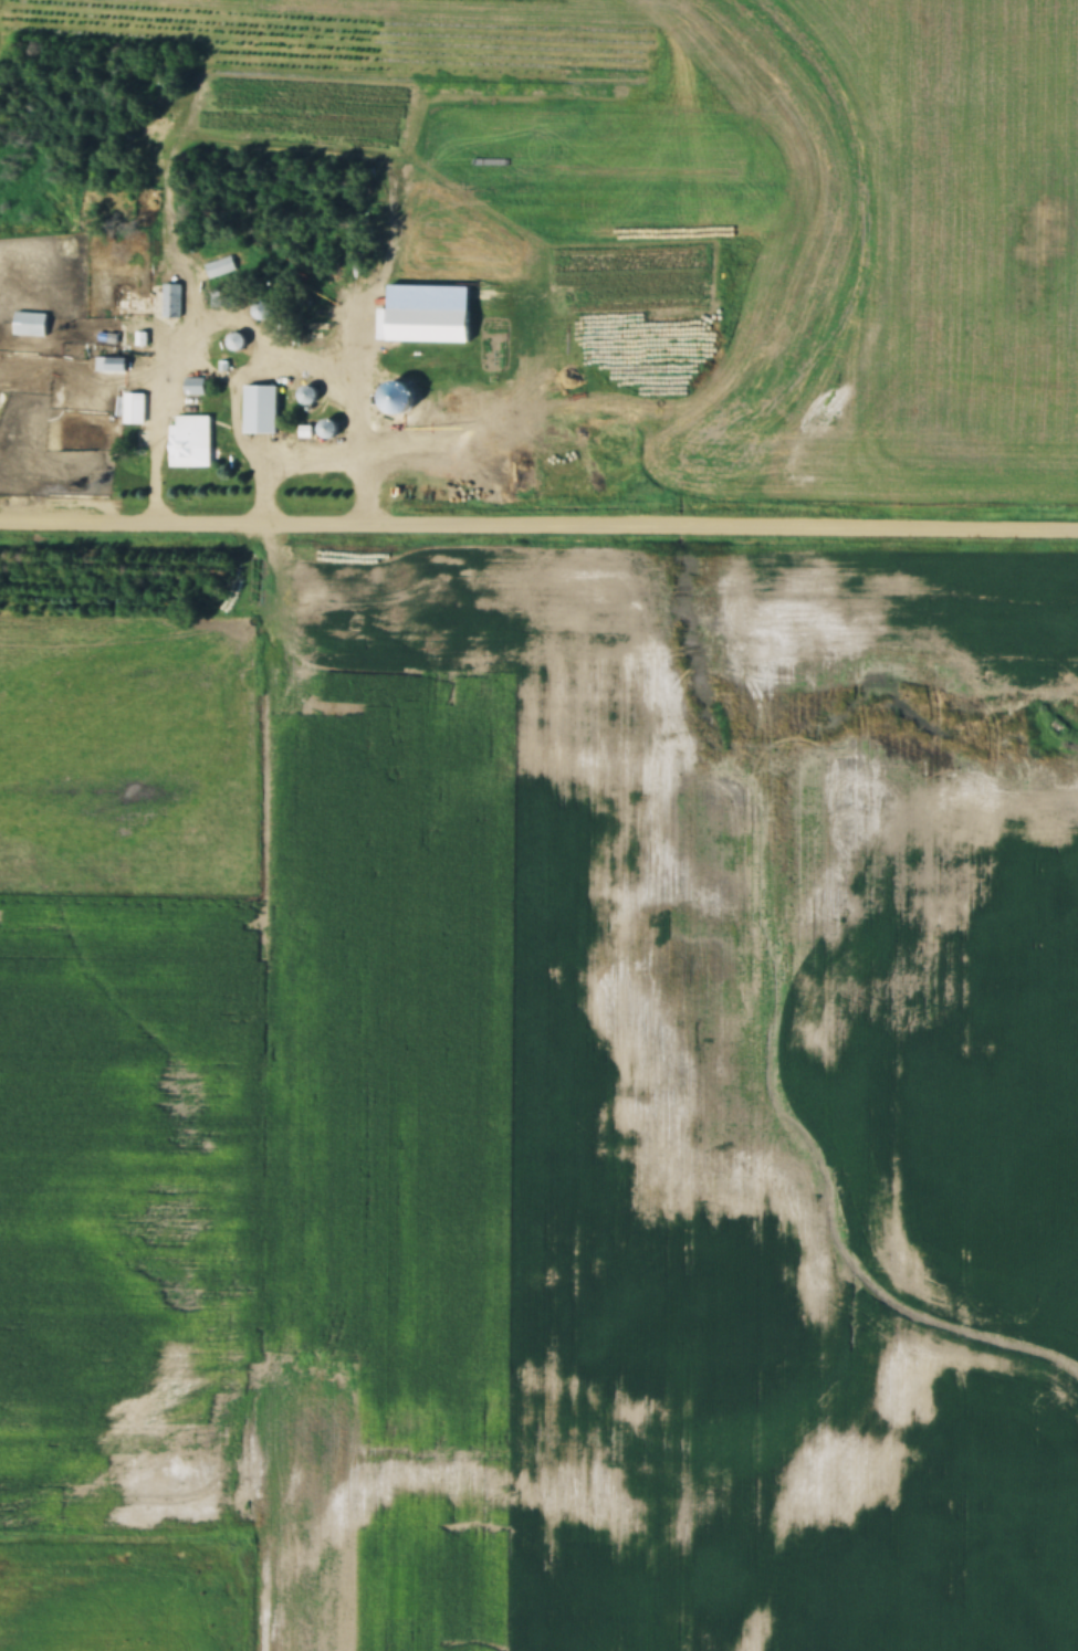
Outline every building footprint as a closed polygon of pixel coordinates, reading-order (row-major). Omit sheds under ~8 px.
[(182,283),(164,283),(164,318),(182,318),(182,283)] [(118,315),(129,315),(129,285),(118,285),(118,315)] [(251,307),(259,321),(271,313),(263,300),(251,307)] [(472,309),(389,308),(389,341),(472,341),(472,309)] [(15,336),(48,336),(48,313),(15,313),(15,336)] [(246,349),(246,333),(229,333),(229,349),(246,349)] [(128,372),(128,361),(150,362),(151,346),(124,346),(123,358),(98,357),(97,371),(128,372)] [(206,378),(186,378),(186,394),(206,394),(206,378)] [(246,385),(246,433),(280,433),(280,385),(246,385)] [(146,424),(146,393),(125,393),(125,424),(146,424)] [(212,416),(171,416),(171,467),(197,467),(197,449),(212,449),(212,416)]
